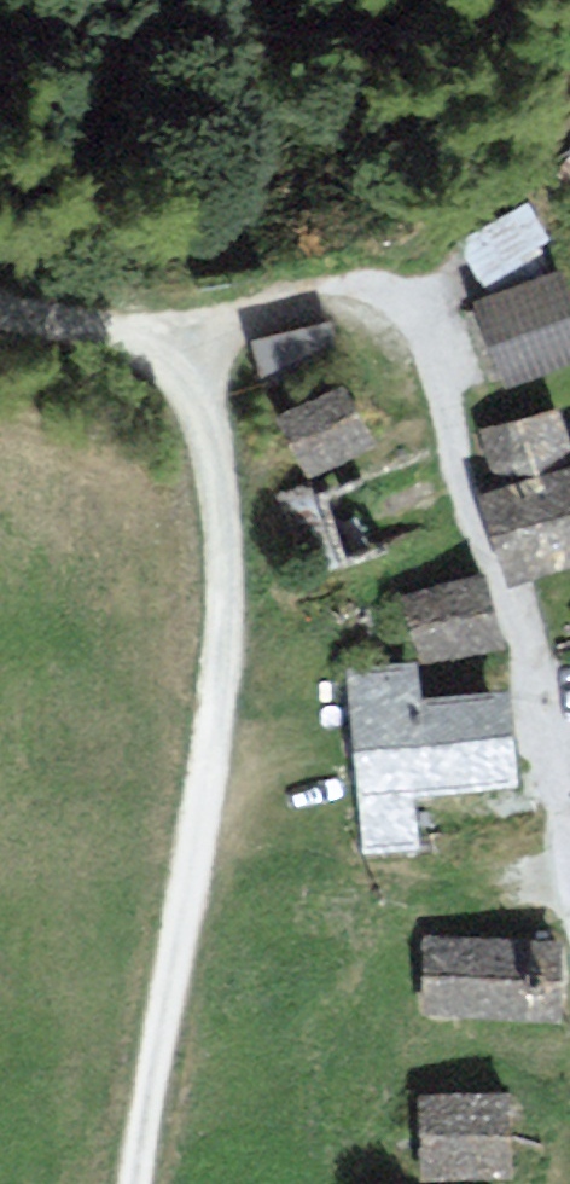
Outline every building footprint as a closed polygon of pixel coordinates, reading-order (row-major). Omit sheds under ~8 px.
[(548,244),(527,208),(463,245),(469,256),(483,281),(548,244)] [(478,306),(505,380),(547,364),(569,355),(569,329),(551,279),(478,306)] [(249,349),(265,404),(337,384),(321,328),(249,349)] [(344,395),(288,422),(311,470),(367,443),(355,418),(344,395)] [(548,412),(488,431),(501,469),(564,448),(548,412)] [(491,502),(515,573),(553,561),(569,555),(569,475),(491,502)] [(480,583),(409,602),(423,655),(494,636),(488,612),(480,583)] [(409,673),(354,678),(369,838),(407,834),(403,786),(418,785),(513,776),(505,695),(412,704),(409,673)] [(549,944),(433,940),(431,1009),(547,1012),(548,978),(549,944)] [(504,1099),(422,1103),(425,1171),(507,1168),(505,1138),(504,1099)]
